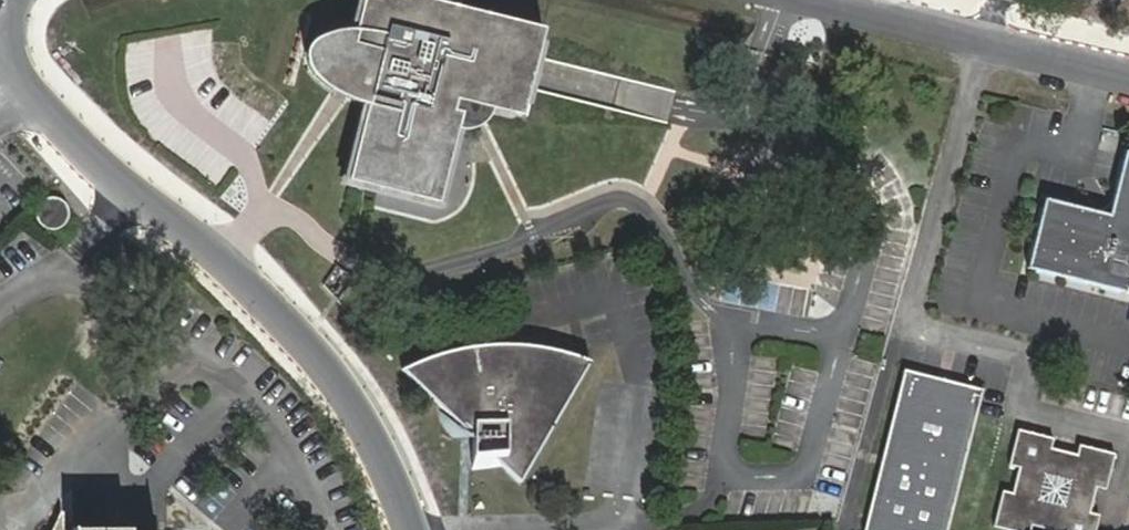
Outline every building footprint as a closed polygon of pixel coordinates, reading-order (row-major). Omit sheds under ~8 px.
[(543,24),(447,0),(363,0),(357,25),(345,25),(320,32),(315,35),(309,42),(306,52),(306,62),(306,63),(308,67),(315,75),(321,81),(335,89),(342,92),(349,95),(367,101),(349,176),(442,197),(462,109),(454,107),(457,95),(465,96),(520,109),(530,70),(534,56),(543,24)] [(1044,201),(1028,266),(1128,290),(1128,151),(1126,150),(1114,203),(1093,214),(1044,201)] [(36,213),(37,219),(39,225),(43,228),(48,229),(55,230),(60,229),(64,226),(67,222),(69,216),(69,209),(67,204),(63,200),(56,198),(50,197),(40,202),(37,208),(36,213)] [(401,373),(460,431),(468,431),(470,473),(502,471),(516,486),(578,364),(569,358),(551,351),(542,348),(531,345),(522,343),(512,342),(502,342),(491,342),(469,344),(456,346),(444,350),(433,354),(422,360),(401,373)] [(904,369),(863,529),(946,529),(982,389),(904,369)] [(996,526),(1012,529),(1096,529),(1115,451),(1021,428),(996,526)] [(59,515),(53,516),(44,529),(59,529),(59,515)]
